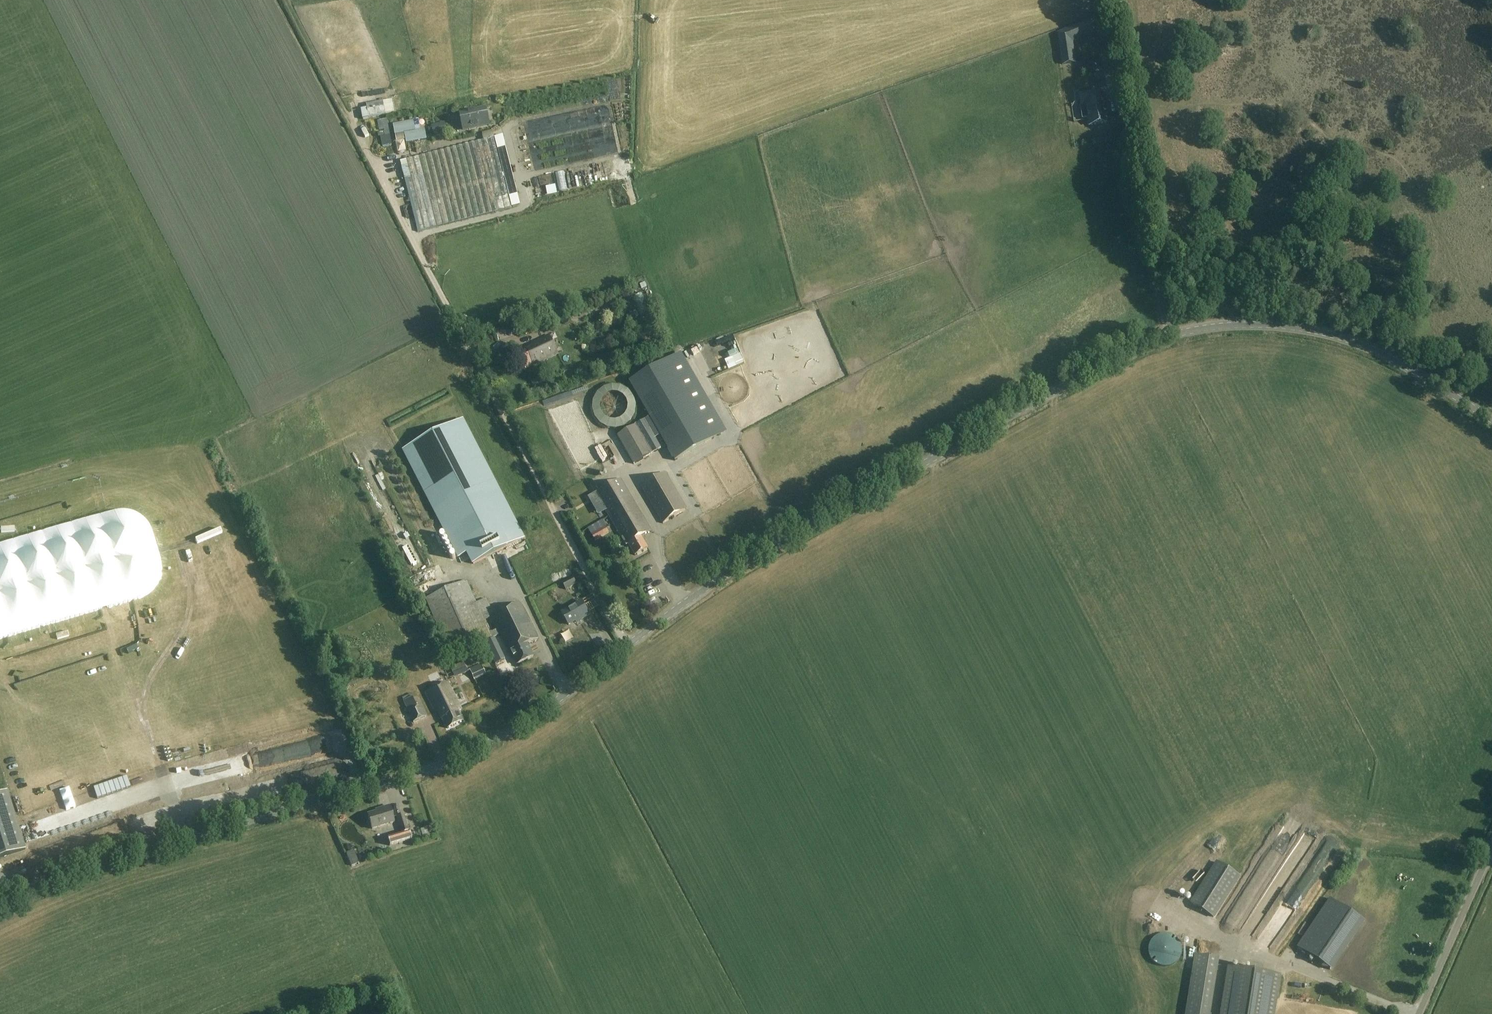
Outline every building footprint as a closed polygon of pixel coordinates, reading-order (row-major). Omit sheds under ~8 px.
[(1073,42),(1094,34),(1089,21),(1068,29),(1073,42)] [(1105,76),(1106,88),(1113,87),(1110,62),(1105,62),(1107,76),(1105,76)] [(1089,116),(1088,116),(1089,126),(1107,123),(1105,111),(1107,110),(1106,103),(1104,103),(1103,92),(1080,95),(1082,107),(1088,107),(1089,116)] [(363,119),(369,118),(369,117),(393,113),(390,100),(366,105),(367,108),(361,109),(363,119)] [(485,108),(460,113),(464,130),(489,125),(485,108)] [(413,121),(393,125),(395,135),(405,133),(407,143),(426,139),(424,129),(415,131),(413,121)] [(434,125),(435,133),(448,131),(447,123),(434,125)] [(418,232),(511,208),(493,137),(400,161),(418,232)] [(522,177),(527,194),(533,192),(529,176),(522,177)] [(524,193),(523,186),(515,188),(517,195),(524,193)] [(556,323),(567,319),(564,312),(554,316),(556,323)] [(529,325),(531,333),(548,327),(545,320),(529,325)] [(527,350),(526,348),(518,352),(526,369),(558,354),(550,336),(532,345),(533,347),(527,350)] [(682,353),(630,383),(650,418),(617,437),(634,465),(661,449),(656,439),(660,436),(675,462),(727,431),(682,353)] [(709,370),(699,375),(710,399),(720,394),(709,370)] [(473,564),(524,538),(462,420),(403,450),(459,557),(467,553),(473,564)] [(663,524),(688,510),(667,473),(641,488),(663,524)] [(591,484),(627,546),(629,545),(635,555),(648,548),(641,537),(651,531),(621,480),(603,490),(597,480),(591,484)] [(587,525),(600,518),(595,506),(581,513),(587,525)] [(492,562),(496,570),(514,562),(510,554),(492,562)] [(425,574),(416,578),(419,586),(429,583),(425,574)] [(562,583),(566,590),(576,584),(573,577),(562,583)] [(424,597),(435,591),(430,582),(419,588),(424,597)] [(499,613),(497,608),(491,610),(487,599),(477,604),(467,582),(426,600),(451,655),(500,634),(512,658),(514,657),(517,665),(534,657),(527,645),(538,639),(521,603),(499,613)] [(581,618),(582,619),(590,615),(582,601),(563,613),(569,625),(581,618)] [(468,672),(464,663),(451,668),(455,677),(468,672)] [(486,674),(485,672),(481,664),(470,670),(474,679),(486,674)] [(465,683),(473,680),(470,674),(462,678),(465,683)] [(436,712),(439,711),(447,729),(464,721),(459,711),(461,710),(449,683),(427,693),(436,712)] [(412,722),(418,720),(426,716),(422,706),(418,708),(413,697),(404,701),(412,722)] [(0,794),(0,858),(26,850),(7,791),(0,794)] [(129,800),(117,801),(117,810),(129,810),(129,800)] [(380,809),(381,811),(367,815),(372,829),(394,822),(389,806),(380,809)] [(396,816),(401,832),(408,830),(403,814),(396,816)] [(42,820),(28,825),(33,838),(47,833),(42,820)] [(388,839),(390,847),(395,846),(397,850),(402,848),(402,846),(405,845),(404,842),(408,841),(408,842),(413,840),(410,832),(388,839)] [(1473,857),(1466,855),(1464,860),(1471,863),(1473,857)] [(1216,861),(1190,902),(1214,918),(1241,877),(1216,861)] [(1300,879),(1297,890),(1311,894),(1314,883),(1300,879)] [(1162,904),(1169,900),(1166,894),(1159,898),(1162,904)] [(1363,921),(1331,899),(1298,948),(1330,970),(1363,921)] [(1149,950),(1149,952),(1149,953),(1149,955),(1149,956),(1150,958),(1151,959),(1151,961),(1152,962),(1153,963),(1155,964),(1156,965),(1157,966),(1159,967),(1160,967),(1162,968),(1163,968),(1165,968),(1166,968),(1168,968),(1169,967),(1171,967),(1172,966),(1174,965),(1175,964),(1176,963),(1177,962),(1178,961),(1179,959),(1180,958),(1180,956),(1181,955),(1181,953),(1181,952),(1181,950),(1180,949),(1180,947),(1180,946),(1179,944),(1178,943),(1177,942),(1176,940),(1175,939),(1174,938),(1172,938),(1171,937),(1169,936),(1168,936),(1166,936),(1165,936),(1163,936),(1162,936),(1160,936),(1159,937),(1157,938),(1156,938),(1155,939),(1153,940),(1152,942),(1151,943),(1151,944),(1150,946),(1149,947),(1149,949),(1149,950)] [(1186,1013),(1211,1013),(1220,958),(1196,954),(1186,1013)] [(1281,976),(1229,968),(1222,1013),(1276,1013),(1281,976)]
